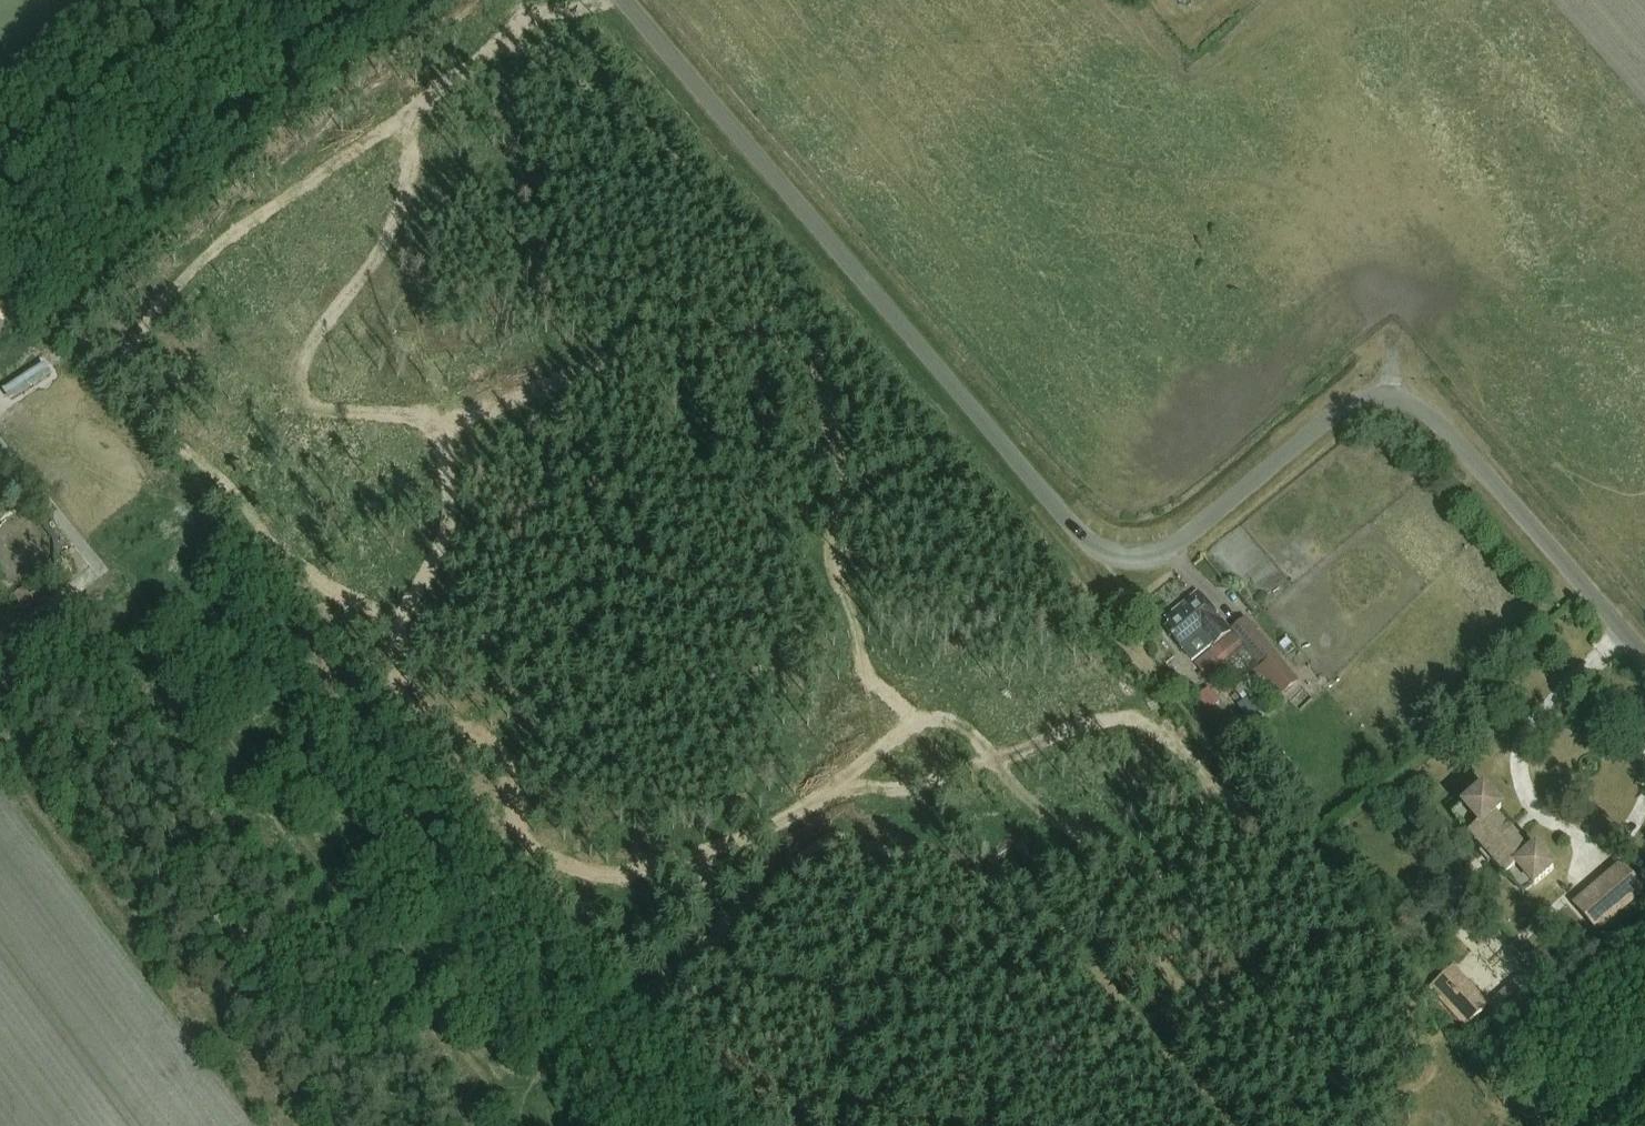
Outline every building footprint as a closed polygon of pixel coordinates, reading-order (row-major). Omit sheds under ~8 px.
[(38,606),(36,603),(28,592),(26,589),(14,598),(26,615),(38,606)] [(1215,647),(1231,634),(1198,594),(1165,620),(1170,627),(1165,631),(1192,664),(1214,645),(1215,647)] [(1298,681),(1246,618),(1232,629),(1263,666),(1250,676),(1272,703),(1298,681)] [(1220,703),(1209,690),(1198,699),(1210,712),(1220,703)] [(1249,722),(1263,711),(1251,696),(1238,706),(1249,722)] [(1529,855),(1494,815),(1501,809),(1484,789),(1463,807),(1480,826),(1468,835),(1505,878),(1517,868),(1533,887),(1553,870),(1536,850),(1529,855)] [(1644,894),(1644,892),(1621,864),(1572,905),(1597,935),(1644,894)] [(1530,967),(1488,1005),(1501,1019),(1544,981),(1530,967)]
